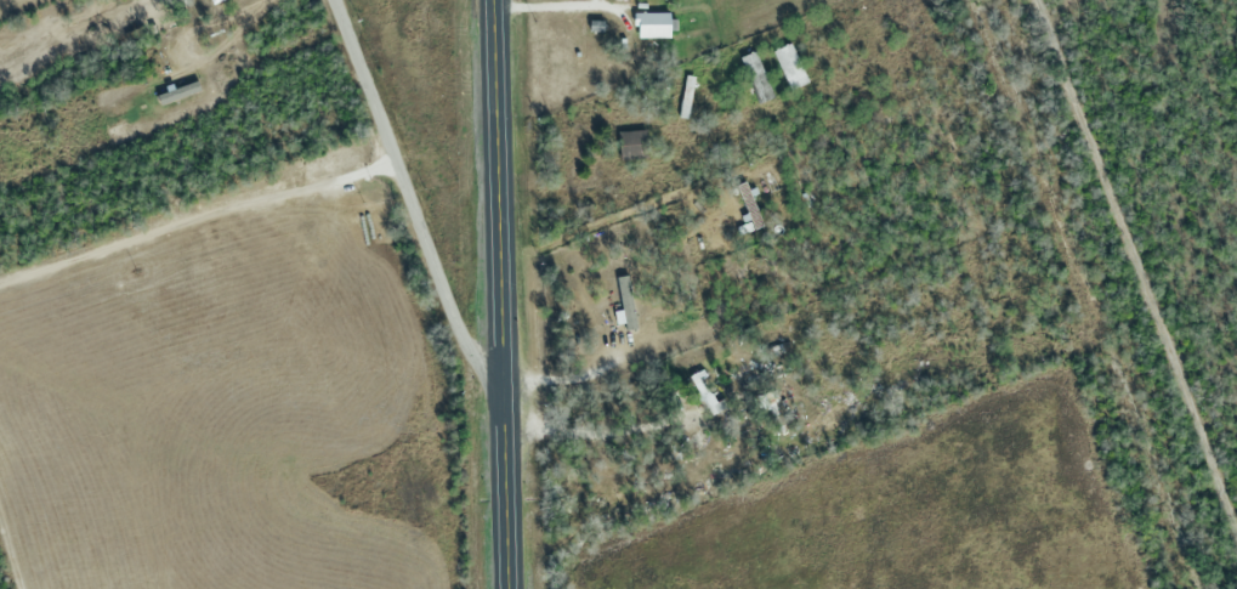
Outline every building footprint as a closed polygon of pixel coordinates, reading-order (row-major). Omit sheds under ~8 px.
[(671,13),(634,13),(634,38),(671,38),(671,13)] [(677,116),(686,117),(695,77),(685,75),(677,116)] [(619,131),(619,159),(648,159),(648,131),(619,131)] [(762,223),(745,181),(735,185),(751,227),(762,223)] [(616,254),(636,258),(639,245),(619,241),(616,254)]
